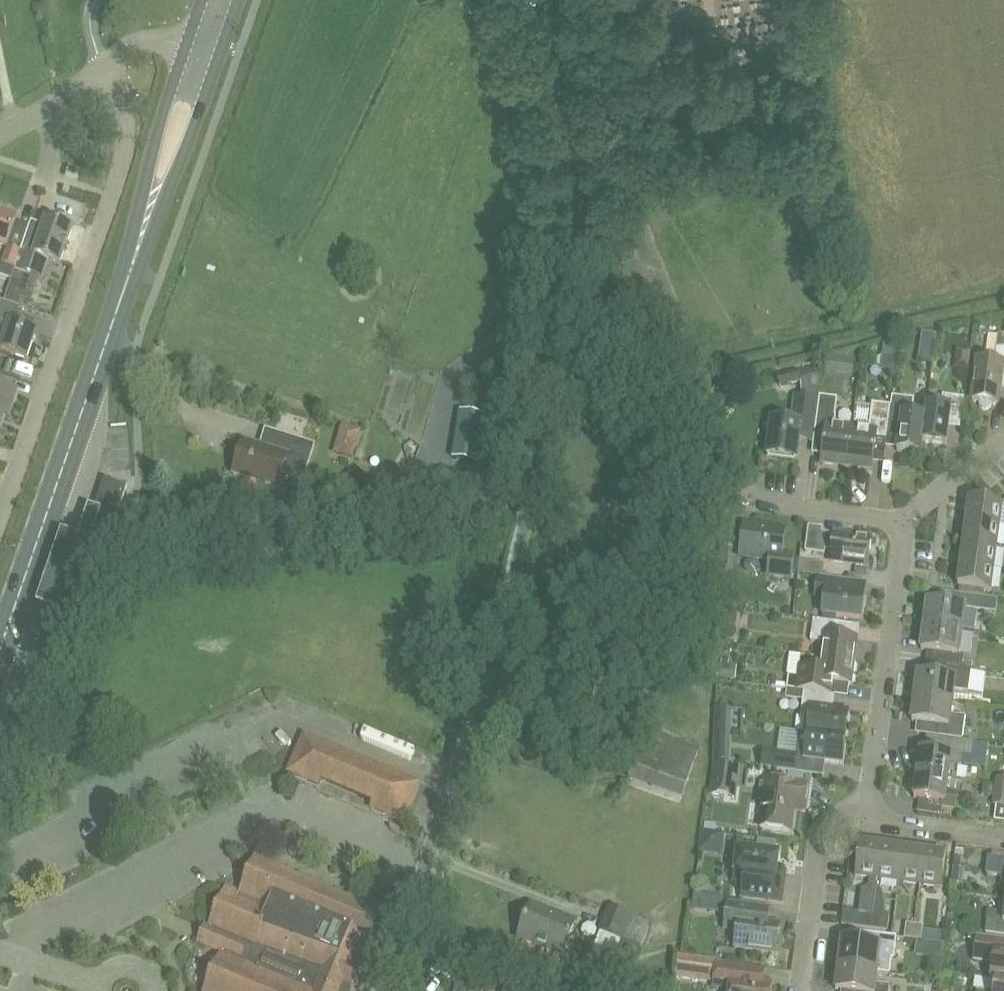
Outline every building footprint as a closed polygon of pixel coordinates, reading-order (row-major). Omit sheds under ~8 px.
[(7,247),(18,218),(0,212),(0,244),(7,247)] [(42,277),(48,259),(61,264),(73,228),(46,219),(44,226),(31,222),(21,252),(11,279),(10,282),(23,287),(28,272),(42,277)] [(21,252),(9,247),(0,272),(0,275),(11,279),(21,252)] [(10,282),(4,301),(16,305),(23,287),(10,282)] [(0,300),(0,338),(4,339),(0,351),(27,360),(37,332),(15,325),(21,307),(16,305),(4,301),(0,300)] [(935,351),(936,340),(937,335),(923,333),(921,343),(920,349),(935,351)] [(883,352),(881,370),(894,372),(896,354),(897,349),(897,345),(884,343),(883,352)] [(968,370),(971,351),(957,349),(956,349),(954,363),(954,368),(968,370)] [(998,349),(996,364),(977,361),(972,402),(979,403),(980,407),(983,409),(986,410),(990,408),(992,404),(998,405),(1002,380),(1003,380),(1003,350),(998,349)] [(822,377),(824,366),(824,365),(798,371),(777,376),(779,386),(803,381),(822,377)] [(0,385),(0,423),(7,403),(12,405),(17,390),(0,385)] [(922,442),(923,442),(946,446),(949,427),(961,429),(965,398),(943,395),(941,407),(927,405),(925,417),(926,417),(922,442)] [(836,416),(835,416),(837,399),(820,396),(819,400),(815,430),(825,431),(821,463),(847,467),(852,426),(835,424),(836,416)] [(926,417),(925,417),(912,415),(914,399),(892,396),(891,406),(888,431),(900,433),(897,451),(922,454),(923,442),(922,442),(926,417)] [(815,430),(819,400),(794,397),(790,423),(772,420),(767,456),(797,460),(799,440),(814,442),(815,430)] [(888,431),(891,406),(872,403),(869,429),(852,426),(847,467),(872,470),(877,438),(887,439),(888,431)] [(462,412),(454,459),(482,464),(490,417),(462,412)] [(342,427),(335,452),(352,457),(360,432),(342,427)] [(244,440),(233,474),(278,489),(283,474),(304,481),(315,445),(281,434),(276,451),(244,440)] [(95,509),(93,517),(92,517),(97,526),(99,531),(111,535),(127,487),(105,479),(95,509)] [(967,521),(999,525),(1002,504),(970,499),(967,521)] [(996,547),(999,525),(967,521),(964,543),(996,547)] [(98,537),(64,524),(38,598),(75,610),(98,537)] [(746,526),(742,556),(772,560),(770,576),(789,579),(792,557),(781,555),(784,531),(746,526)] [(822,533),(823,528),(809,526),(805,551),(825,554),(825,550),(832,551),(830,561),(868,566),(871,539),(834,534),(822,533)] [(993,569),(996,547),(964,543),(961,564),(993,569)] [(799,568),(799,574),(807,575),(809,562),(800,560),(799,567),(799,568)] [(990,590),(993,569),(961,564),(958,586),(990,590)] [(866,582),(819,576),(817,590),(826,592),(823,614),(861,619),(866,582)] [(928,603),(924,626),(963,631),(966,608),(994,612),(995,599),(943,593),(942,601),(938,604),(928,603)] [(821,657),(855,662),(858,639),(834,635),(836,623),(813,620),(811,641),(822,643),(821,657)] [(960,655),(963,631),(924,626),(921,650),(931,652),(930,663),(946,666),(962,668),(964,655),(960,655)] [(852,685),(855,662),(821,657),(819,669),(800,666),(798,678),(787,676),(786,689),(818,693),(826,694),(828,682),(852,685)] [(725,679),(735,680),(736,675),(737,666),(728,666),(729,659),(725,659),(722,659),(721,664),(721,665),(720,664),(719,664),(717,678),(725,679)] [(972,669),(962,668),(946,666),(945,677),(918,674),(915,698),(953,703),(955,690),(969,692),(972,669)] [(990,694),(994,673),(977,670),(974,692),(990,694)] [(818,693),(786,689),(784,699),(803,702),(801,716),(810,718),(808,733),(845,738),(849,712),(833,710),(816,708),(818,693)] [(951,715),(953,703),(915,698),(912,722),(939,725),(937,737),(949,738),(962,740),(965,717),(951,715)] [(727,709),(715,708),(713,762),(725,762),(727,709)] [(632,770),(685,788),(698,751),(645,732),(632,770)] [(842,764),(845,738),(808,733),(808,734),(799,733),(797,747),(796,755),(780,753),(764,751),(761,768),(808,775),(810,760),(826,762),(842,764)] [(304,735),(288,772),(320,785),(322,779),(374,802),(372,808),(403,821),(418,784),(304,735)] [(974,742),(962,740),(949,738),(946,754),(920,751),(917,775),(957,780),(959,766),(962,766),(963,757),(972,758),(974,742)] [(739,765),(713,762),(708,798),(734,801),(739,765)] [(955,792),(957,780),(917,775),(914,798),(942,802),(942,807),(955,809),(958,793),(955,792)] [(994,805),(1003,806),(1003,780),(997,779),(994,805)] [(793,809),(805,810),(808,786),(767,780),(761,828),(790,832),(793,809)] [(983,795),(995,797),(996,785),(985,784),(983,795)] [(722,845),(724,834),(704,831),(703,842),(722,845)] [(877,879),(881,847),(860,844),(855,876),(870,878),(869,888),(862,890),(860,906),(864,907),(864,913),(844,911),(842,925),(879,930),(881,915),(873,914),(877,879)] [(775,878),(779,852),(739,847),(735,881),(744,882),(742,897),(781,902),(784,880),(775,878)] [(899,882),(903,849),(881,847),(877,879),(883,880),(899,882)] [(921,885),(925,852),(903,849),(899,882),(921,885)] [(925,852),(921,885),(942,888),(946,855),(925,852)] [(360,965),(355,963),(361,948),(363,949),(381,907),(351,895),(349,900),(284,873),(286,867),(260,856),(243,897),(228,891),(211,931),(216,933),(211,947),(225,953),(209,990),(349,990),(360,965)] [(988,857),(985,874),(1001,876),(1001,880),(1003,885),(1003,859),(988,857)] [(384,895),(389,881),(379,878),(375,892),(384,895)] [(725,895),(713,894),(712,907),(724,909),(725,895)] [(770,909),(757,907),(727,903),(724,929),(737,931),(735,948),(776,954),(780,925),(768,924),(770,909)] [(519,939),(563,956),(576,922),(531,905),(519,939)] [(630,917),(609,910),(601,933),(622,941),(630,917)] [(989,911),(986,933),(1003,935),(1003,913),(989,911)] [(887,916),(881,915),(879,930),(888,931),(889,916),(887,916)] [(957,933),(959,922),(954,921),(948,921),(947,932),(957,933)] [(904,938),(913,940),(915,925),(906,924),(904,938)] [(915,925),(913,940),(921,941),(923,926),(915,925)] [(842,942),(839,968),(877,973),(890,974),(892,960),(894,960),(897,937),(870,934),(868,945),(849,943),(842,942)] [(1003,980),(1003,939),(978,936),(975,962),(994,964),(992,978),(1003,980)] [(717,965),(679,960),(677,978),(714,983),(714,987),(730,989),(729,990),(771,990),(772,986),(760,984),(762,971),(717,965)] [(836,990),(844,990),(890,990),(890,986),(876,984),(877,973),(839,968),(836,990)] [(992,978),(992,979),(997,980),(995,990),(1003,990),(1003,980),(992,978)] [(460,981),(456,990),(484,990),(485,990),(460,981)] [(949,983),(944,983),(938,982),(937,990),(948,990),(948,985),(949,983)]
